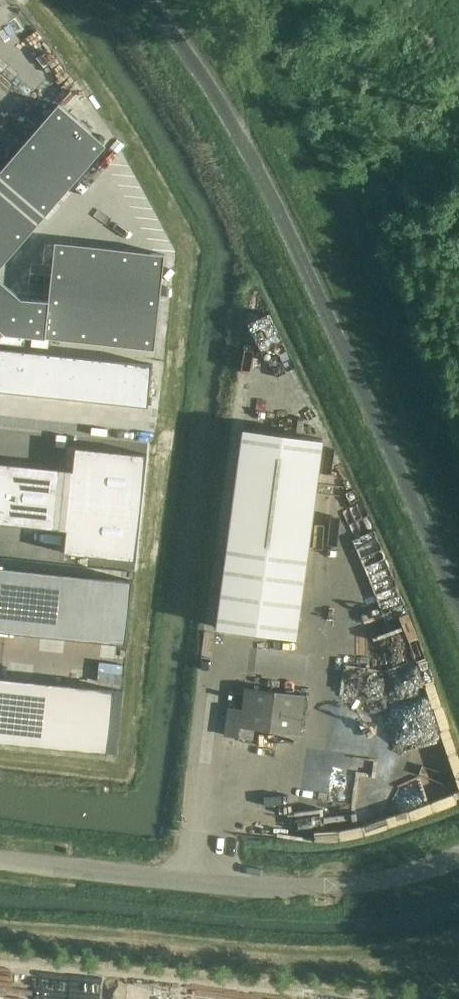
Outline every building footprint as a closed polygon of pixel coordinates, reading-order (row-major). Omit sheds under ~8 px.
[(105,144),(58,105),(0,172),(0,265),(105,144)] [(6,333),(46,337),(156,349),(165,254),(151,253),(151,255),(55,244),(49,301),(23,298),(0,278),(0,328),(6,333)] [(149,407),(153,364),(75,355),(0,347),(0,391),(149,407)] [(243,428),(216,626),(297,637),(324,439),(243,428)] [(67,530),(65,553),(136,560),(147,454),(76,447),(73,470),(0,462),(0,523),(67,530)] [(126,644),(133,580),(57,572),(0,566),(0,631),(126,644)] [(254,728),(300,734),(310,655),(251,647),(243,710),(229,708),(225,735),(253,738),(254,728)] [(108,753),(114,689),(0,677),(0,741),(108,753)]
